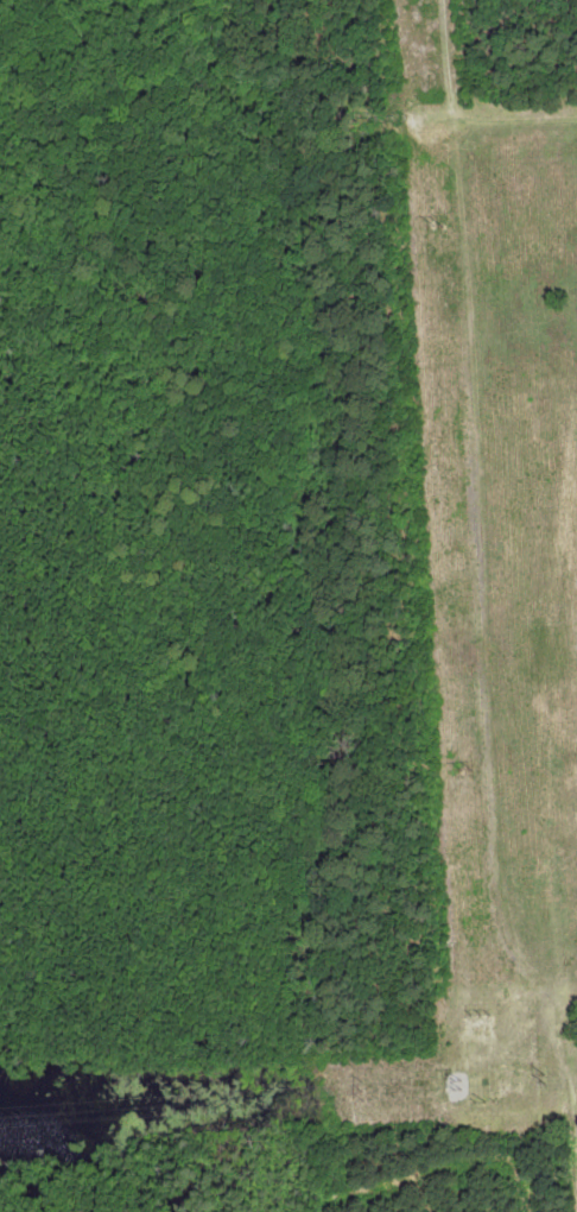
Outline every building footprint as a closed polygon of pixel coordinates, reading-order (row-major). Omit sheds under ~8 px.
[(533,1019),(532,1001),(516,1002),(517,1020),(533,1019)]
